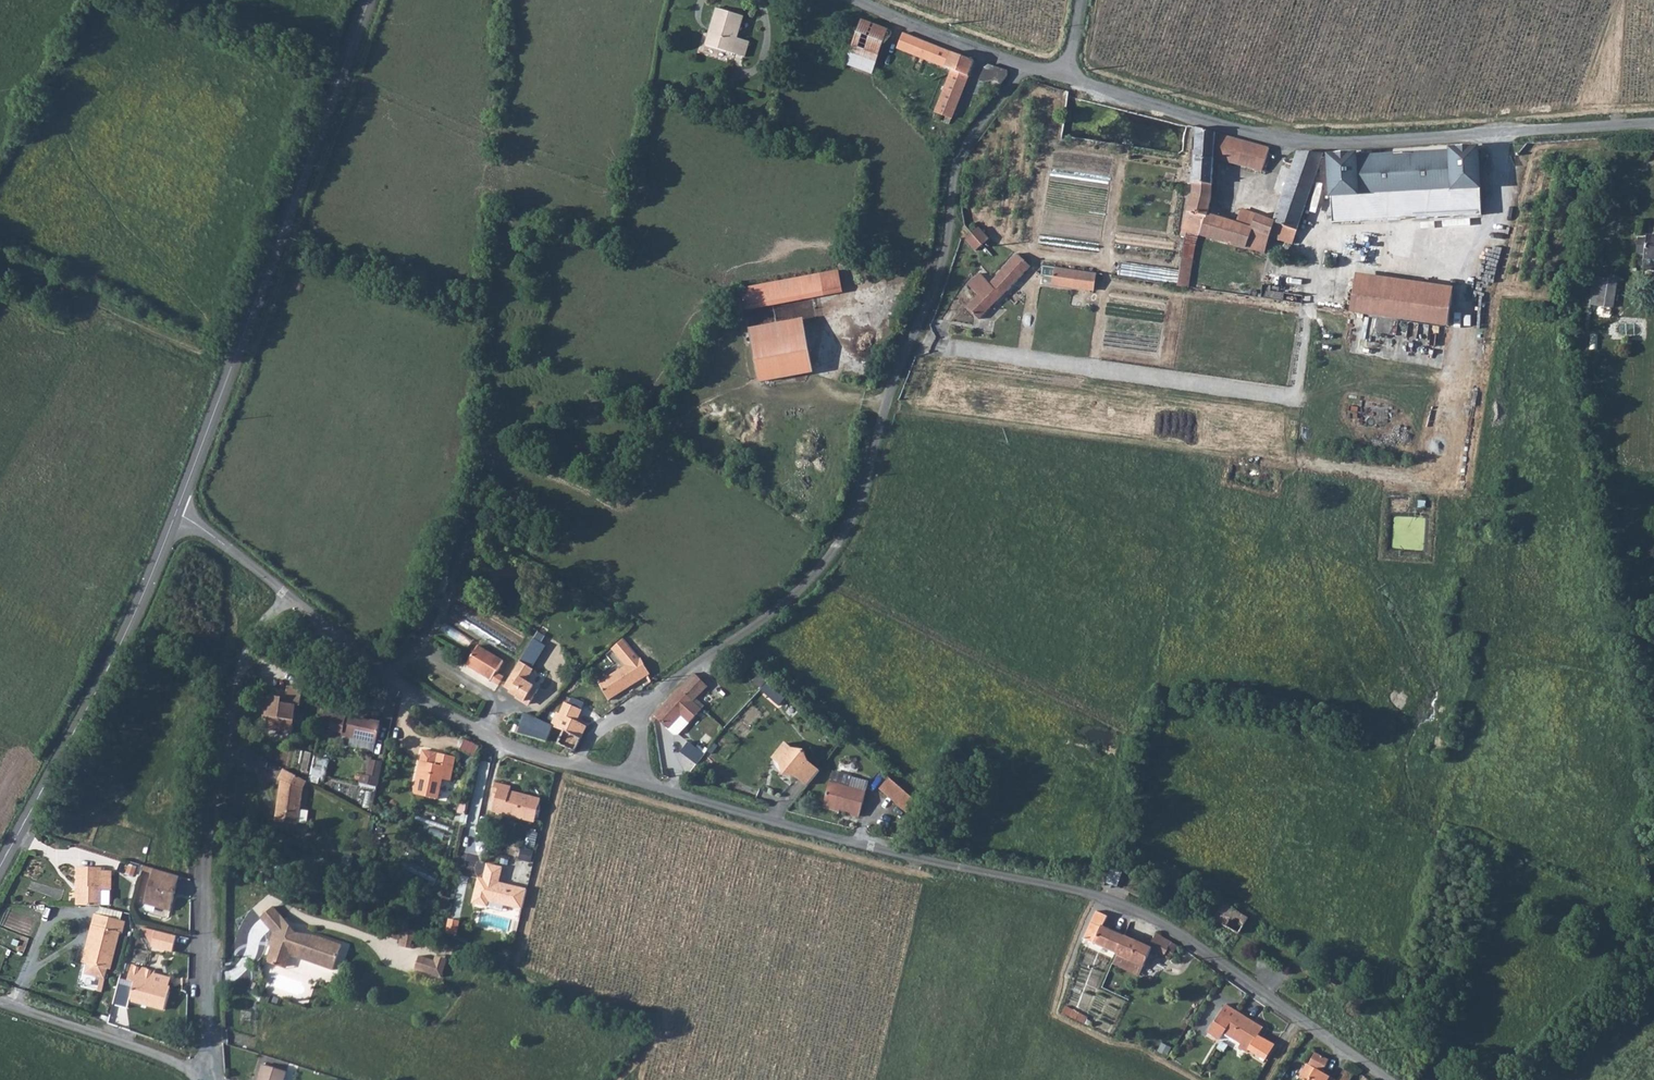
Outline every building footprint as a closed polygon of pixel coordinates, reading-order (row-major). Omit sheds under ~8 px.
[(709,34),(705,47),(743,58),(748,43),(736,39),(742,18),(719,11),(712,35),(709,34)] [(861,21),(849,52),(875,62),(887,32),(861,21)] [(903,34),(898,49),(924,60),(942,67),(945,67),(950,53),(903,34)] [(942,67),(940,72),(949,75),(951,71),(967,77),(973,61),(950,53),(945,67),(942,67)] [(983,71),(979,82),(997,88),(1007,76),(1006,71),(989,66),(983,71)] [(949,75),(932,120),(949,126),(967,77),(951,71),(949,75)] [(1180,235),(1185,236),(1186,233),(1187,230),(1201,234),(1207,214),(1210,202),(1212,194),(1213,159),(1214,134),(1195,128),(1192,195),(1180,235)] [(1214,134),(1213,159),(1233,164),(1263,172),(1268,155),(1269,148),(1214,134)] [(1356,153),(1329,155),(1331,196),(1362,194),(1363,203),(1387,201),(1389,219),(1426,217),(1424,190),(1480,187),(1478,146),(1450,148),(1450,150),(1356,156),(1356,153)] [(1207,214),(1201,234),(1230,242),(1244,247),(1250,229),(1269,235),(1291,243),(1306,201),(1323,155),(1297,153),(1272,220),(1245,210),(1240,213),(1236,223),(1216,217),(1207,214)] [(1480,187),(1424,190),(1426,217),(1482,214),(1480,187)] [(1362,194),(1331,196),(1333,223),(1389,219),(1387,201),(1363,203),(1362,194)] [(1638,253),(1646,254),(1645,267),(1653,269),(1653,227),(1651,226),(1648,246),(1639,244),(1638,253)] [(1244,247),(1263,253),(1269,235),(1250,229),(1244,247)] [(981,246),(971,236),(966,241),(975,251),(981,246)] [(1013,258),(1009,263),(989,283),(979,274),(968,285),(977,296),(966,307),(979,319),(1030,267),(1018,254),(1013,258)] [(1181,259),(1178,286),(1184,286),(1186,288),(1187,288),(1190,269),(1190,260),(1183,259),(1181,259)] [(1054,276),(1053,286),(1097,290),(1099,271),(1044,265),(1043,275),(1054,276)] [(839,269),(743,288),(747,307),(843,287),(839,269)] [(1594,277),(1589,305),(1614,310),(1618,282),(1594,277)] [(1355,280),(1351,311),(1448,325),(1452,293),(1355,280)] [(753,329),(763,381),(816,371),(806,319),(753,329)] [(538,632),(505,686),(512,691),(511,692),(530,704),(539,689),(523,678),(526,673),(530,676),(534,669),(532,668),(545,646),(541,643),(545,636),(538,632)] [(598,683),(608,700),(618,692),(648,676),(638,659),(633,652),(622,638),(611,650),(625,667),(602,680),(598,683)] [(479,647),(469,665),(494,679),(504,661),(479,647)] [(530,680),(541,686),(546,676),(535,670),(530,680)] [(693,674),(680,689),(694,702),(706,687),(693,674)] [(694,702),(680,689),(655,715),(668,729),(681,715),(689,723),(702,709),(694,702)] [(265,715),(262,729),(280,734),(280,736),(291,738),(297,717),(301,710),(303,706),(306,696),(289,691),(285,705),(281,705),(282,700),(278,699),(271,698),(267,714),(265,715)] [(565,702),(559,713),(576,721),(581,710),(565,702)] [(331,725),(335,707),(328,705),(323,724),(331,725)] [(340,709),(335,729),(340,733),(347,734),(346,738),(380,746),(385,725),(368,721),(369,719),(352,714),(353,712),(340,709)] [(557,712),(550,725),(552,726),(581,739),(587,725),(576,721),(559,713),(557,712)] [(520,726),(518,733),(546,741),(552,726),(550,725),(535,718),(524,713),(520,726)] [(515,725),(512,731),(518,733),(520,726),(515,725)] [(552,726),(546,741),(561,746),(575,752),(581,739),(552,726)] [(796,778),(808,787),(820,773),(808,763),(804,752),(793,751),(786,745),(775,757),(781,761),(785,776),(796,778)] [(302,770),(312,773),(316,753),(307,751),(302,770)] [(421,773),(416,794),(438,800),(443,780),(452,781),(457,759),(438,754),(423,751),(420,761),(418,772),(421,773)] [(366,784),(383,788),(388,764),(376,762),(373,777),(368,776),(366,784)] [(282,783),(278,806),(299,818),(304,789),(308,782),(285,769),(277,782),(282,783)] [(834,775),(831,785),(852,790),(855,779),(834,775)] [(496,784),(493,794),(498,796),(493,813),(505,816),(505,814),(535,822),(541,802),(530,798),(529,801),(510,796),(512,788),(496,784)] [(896,784),(887,795),(896,803),(905,792),(896,784)] [(831,785),(825,807),(853,813),(853,816),(861,818),(867,793),(852,790),(831,785)] [(905,792),(896,803),(907,812),(916,802),(905,792)] [(299,818),(278,806),(275,825),(297,828),(299,818)] [(536,845),(539,832),(531,830),(529,837),(532,837),(530,844),(536,845)] [(523,849),(521,859),(533,861),(535,851),(523,849)] [(406,859),(402,867),(436,883),(440,875),(406,859)] [(494,902),(522,909),(527,891),(498,883),(503,868),(488,864),(484,879),(479,878),(472,902),(486,906),(488,900),(494,901),(494,902)] [(1111,867),(1107,881),(1119,885),(1123,870),(1111,867)] [(79,888),(80,909),(97,908),(100,906),(100,890),(110,891),(110,870),(101,870),(100,868),(78,868),(78,887),(79,888)] [(178,877),(153,870),(142,905),(168,913),(178,877)] [(1223,904),(1213,921),(1225,928),(1238,935),(1248,919),(1223,904)] [(265,962),(280,967),(281,961),(288,956),(331,971),(340,946),(319,937),(288,932),(288,929),(270,908),(257,919),(270,935),(269,939),(271,944),(265,962)] [(1108,917),(1096,912),(1089,927),(1084,941),(1116,954),(1124,936),(1104,927),(1106,921),(1108,917)] [(88,948),(84,965),(108,972),(117,935),(121,935),(124,924),(94,916),(90,928),(96,930),(91,949),(88,948)] [(415,930),(406,929),(403,946),(410,948),(412,938),(414,938),(415,930)] [(172,954),(176,938),(154,932),(150,949),(172,954)] [(1124,936),(1116,954),(1135,963),(1143,967),(1149,955),(1155,958),(1157,953),(1168,960),(1176,946),(1155,934),(1148,947),(1124,936)] [(427,960),(425,971),(434,973),(436,971),(438,957),(428,954),(427,960)] [(1116,954),(1112,964),(1138,976),(1143,967),(1135,963),(1116,954)] [(281,961),(280,967),(285,969),(288,956),(281,961)] [(409,968),(425,971),(427,960),(410,957),(409,968)] [(169,990),(152,987),(154,979),(155,975),(131,970),(127,986),(135,988),(131,1005),(146,1008),(146,1010),(164,1014),(170,991),(169,990)] [(154,979),(152,987),(169,990),(171,983),(154,979)] [(1231,1022),(1223,1034),(1241,1043),(1239,1049),(1246,1053),(1255,1037),(1257,1037),(1261,1028),(1236,1013),(1231,1022)] [(1208,1035),(1219,1041),(1223,1034),(1231,1022),(1220,1016),(1208,1035)] [(1255,1037),(1246,1053),(1264,1064),(1273,1047),(1257,1037),(1255,1037)] [(1317,1050),(1306,1069),(1303,1075),(1302,1076),(1308,1079),(1331,1079),(1334,1075),(1322,1069),(1329,1058),(1317,1050)] [(1334,1075),(1331,1079),(1352,1079),(1356,1072),(1345,1065),(1338,1077),(1334,1075)] [(287,1073),(262,1066),(258,1079),(285,1079),(287,1073)] [(1303,1075),(1306,1069),(1301,1066),(1297,1072),(1303,1075)]
